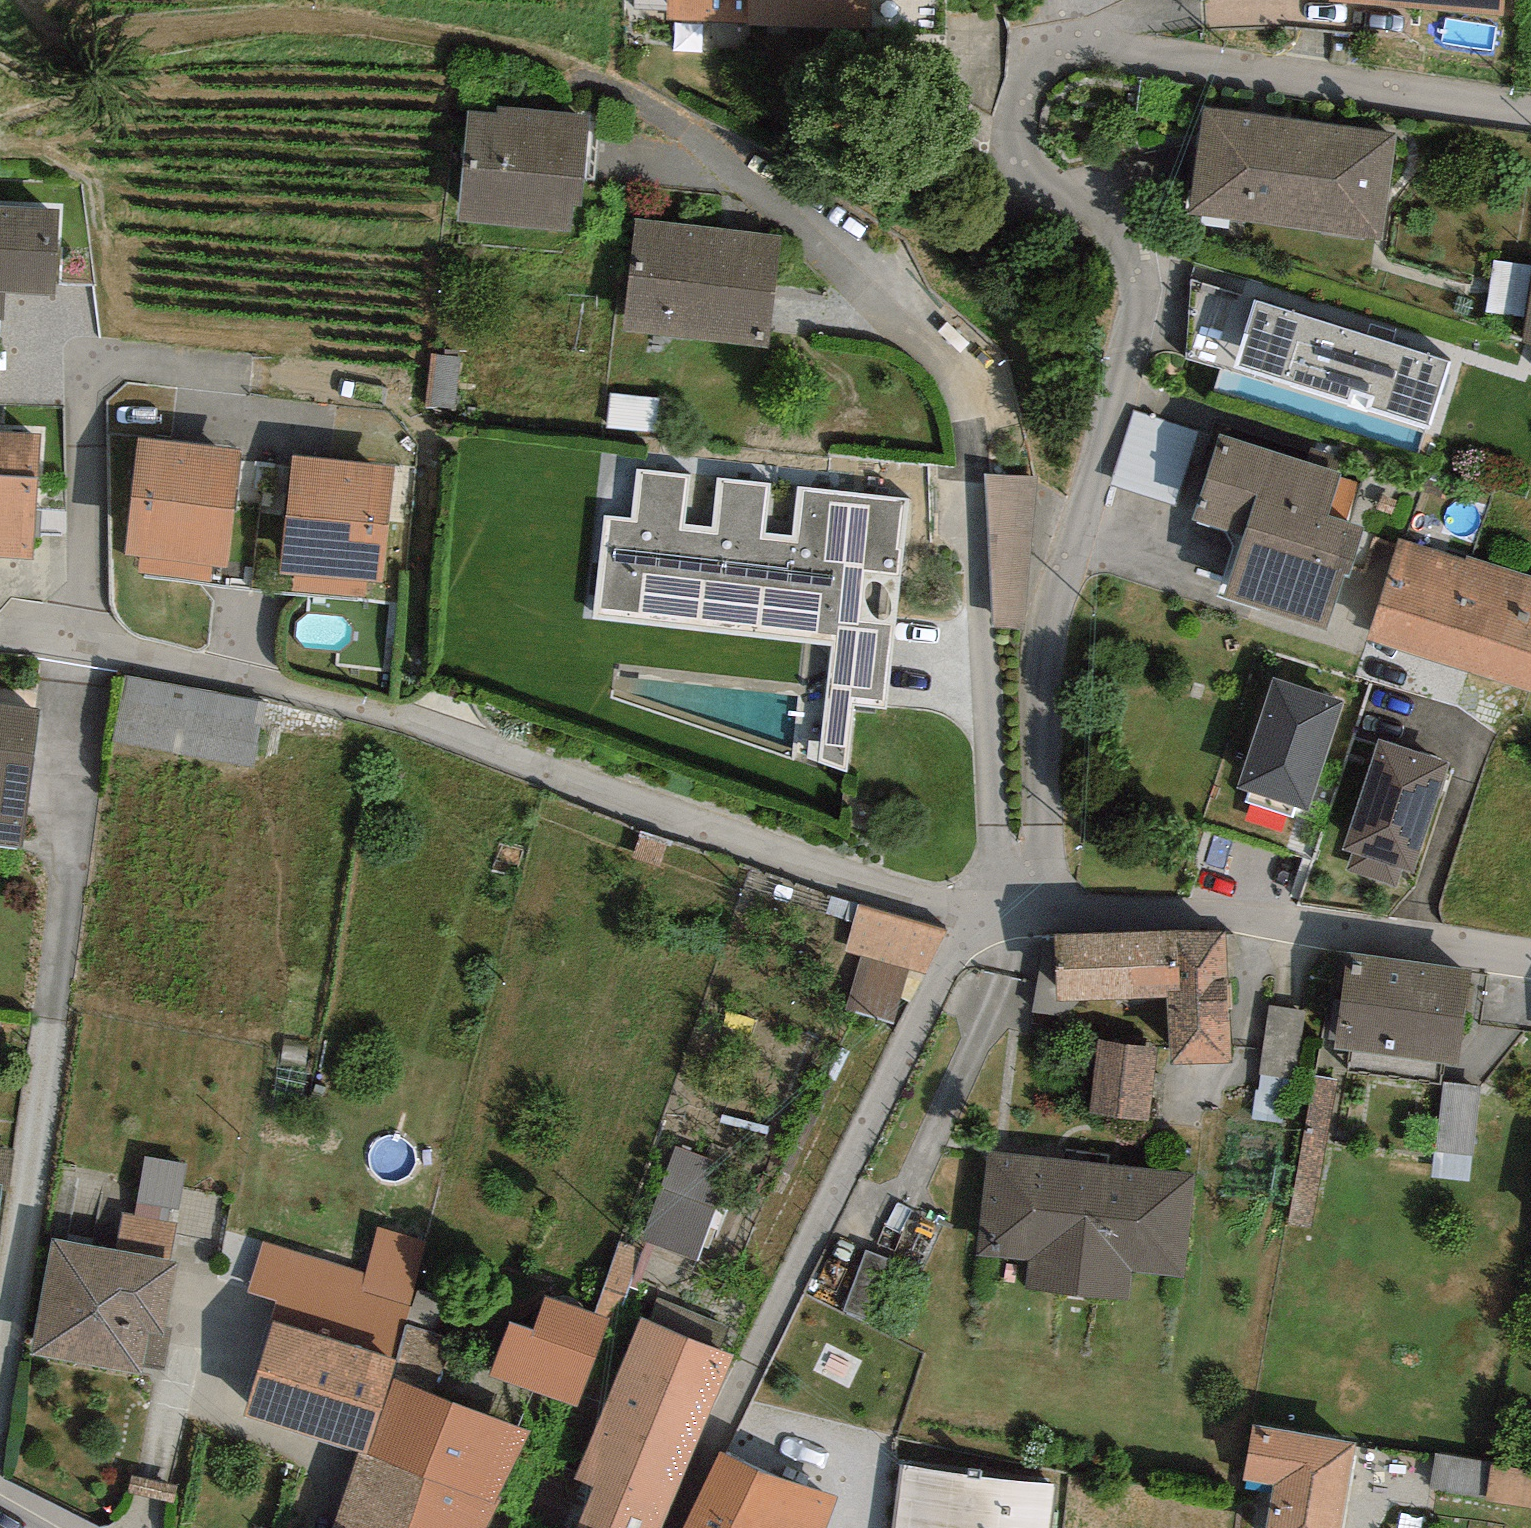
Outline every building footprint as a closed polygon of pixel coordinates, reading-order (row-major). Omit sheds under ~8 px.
[(667,29),(867,37),(868,0),(668,0),(667,29)] [(1503,13),(1504,0),(1342,0),(1503,13)] [(590,122),(474,111),(463,234),(578,245),(590,122)] [(1398,137),(1201,112),(1187,222),(1384,248),(1398,137)] [(0,216),(0,302),(48,305),(54,220),(0,216)] [(777,239),(634,222),(621,336),(764,353),(777,239)] [(1497,262),(1492,303),(1523,306),(1528,265),(1497,262)] [(1530,275),(1519,353),(1530,355),(1530,275)] [(1446,368),(1194,287),(1186,361),(1350,413),(1354,402),(1370,407),(1368,418),(1430,432),(1446,368)] [(1181,492),(1196,414),(1131,403),(1117,481),(1181,492)] [(0,439),(0,567),(27,571),(42,444),(0,439)] [(1340,478),(1219,442),(1193,528),(1236,541),(1216,609),(1333,643),(1365,534),(1326,522),(1340,478)] [(236,460),(142,449),(130,558),(224,569),(236,460)] [(393,476),(292,465),(280,576),(380,588),(393,476)] [(695,475),(635,468),(629,519),(601,515),(589,619),(835,649),(821,764),(848,777),(856,710),(888,713),(912,504),(797,491),(791,540),(766,537),(772,485),(719,479),(713,531),(688,528),(695,475)] [(1039,477),(985,479),(992,631),(1024,630),(1039,477)] [(1402,542),(1367,646),(1530,700),(1530,579),(1468,558),(1466,564),(1402,542)] [(261,707),(126,686),(117,741),(252,763),(261,707)] [(1342,709),(1272,686),(1237,792),(1247,796),(1244,806),(1291,821),(1294,811),(1306,815),(1342,709)] [(0,707),(0,844),(20,847),(38,712),(0,707)] [(1452,769),(1377,743),(1337,854),(1351,859),(1346,873),(1397,891),(1403,874),(1414,878),(1452,769)] [(845,1001),(894,1017),(912,962),(931,968),(945,924),(860,896),(844,944),(862,950),(845,1001)] [(1226,941),(1057,940),(1058,1012),(1167,1007),(1174,1071),(1231,1070),(1226,941)] [(1470,971),(1346,952),(1331,1047),(1455,1066),(1470,971)] [(1265,1059),(1293,1064),(1305,1004),(1277,999),(1265,1059)] [(1149,1061),(1095,1051),(1082,1120),(1136,1130),(1149,1061)] [(1340,1084),(1316,1080),(1290,1229),(1314,1233),(1340,1084)] [(1481,1090),(1441,1086),(1430,1180),(1469,1185),(1481,1090)] [(734,1170),(674,1149),(639,1244),(698,1266),(734,1170)] [(168,1255),(189,1160),(143,1150),(123,1245),(168,1255)] [(1198,1177),(987,1156),(977,1260),(1029,1265),(1026,1292),(1128,1301),(1131,1275),(1187,1281),(1198,1177)] [(364,1275),(262,1248),(248,1297),(278,1305),(273,1326),(395,1361),(428,1243),(376,1229),(364,1275)] [(177,1267),(51,1245),(32,1359),(139,1380),(149,1339),(165,1341),(177,1267)] [(643,1254),(620,1246),(594,1321),(610,1327),(617,1327),(643,1254)] [(594,1321),(546,1303),(535,1339),(510,1330),(490,1384),(576,1414),(610,1327),(594,1321)] [(641,1325),(574,1486),(594,1493),(581,1527),(660,1527),(735,1364),(641,1325)] [(395,1361),(273,1326),(246,1421),(360,1453),(368,1455),(390,1379),(395,1361)] [(390,1379),(368,1455),(424,1480),(410,1527),(484,1527),(531,1433),(390,1379)] [(1256,1436),(1246,1492),(1281,1499),(1276,1527),(1341,1527),(1354,1453),(1256,1436)] [(360,1453),(334,1527),(410,1527),(424,1480),(368,1455),(360,1453)] [(719,1453),(685,1527),(822,1527),(831,1499),(719,1453)] [(1493,1464),(1489,1496),(1530,1501),(1530,1467),(1493,1464)] [(901,1471),(894,1527),(1049,1527),(1053,1490),(901,1471)]
